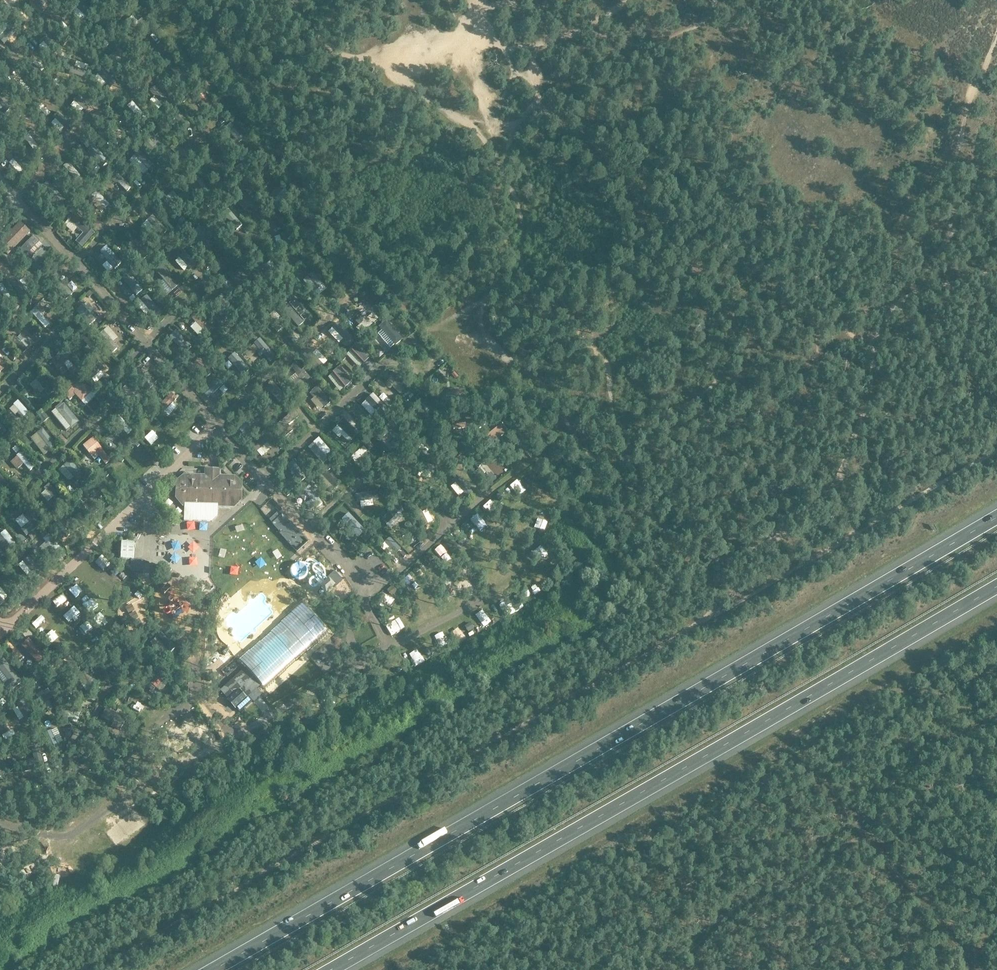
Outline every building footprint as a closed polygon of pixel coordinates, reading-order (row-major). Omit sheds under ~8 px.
[(140,34),(145,30),(138,22),(133,16),(128,20),(129,21),(140,34)] [(119,49),(115,53),(121,59),(118,63),(123,68),(131,60),(119,49)] [(148,86),(162,103),(167,99),(153,82),(148,86)] [(71,95),(79,102),(83,106),(88,101),(76,90),(71,95)] [(202,91),(197,96),(211,113),(217,108),(202,91)] [(127,106),(132,112),(140,121),(141,121),(146,117),(132,102),(127,106)] [(107,126),(114,133),(122,141),(126,137),(111,122),(107,126)] [(226,128),(235,138),(239,143),(244,138),(231,123),(226,128)] [(209,142),(204,146),(217,164),(222,161),(209,142)] [(134,156),(136,158),(147,168),(152,172),(157,167),(139,151),(134,156)] [(80,175),(68,162),(64,166),(76,179),(80,175)] [(127,192),(131,187),(118,174),(114,178),(127,192)] [(193,181),(204,194),(205,194),(209,190),(198,177),(193,181)] [(283,191),(275,199),(272,201),(277,206),(277,207),(289,194),(290,194),(285,189),(283,191)] [(97,191),(93,195),(105,208),(110,204),(97,191)] [(168,196),(180,210),(181,211),(186,207),(173,191),(168,196)] [(243,196),(256,211),(262,206),(249,191),(243,196)] [(77,211),(82,215),(86,211),(81,207),(77,211)] [(89,227),(73,213),(68,220),(83,233),(76,242),(82,247),(95,233),(89,227)] [(63,227),(74,235),(78,229),(68,221),(63,227)] [(20,223),(0,244),(0,247),(8,254),(29,232),(20,223)] [(210,246),(215,242),(200,226),(196,230),(210,246)] [(309,226),(299,235),(307,245),(320,235),(317,231),(314,233),(309,226)] [(141,252),(136,256),(134,258),(140,264),(152,253),(136,235),(130,240),(131,242),(141,252)] [(34,236),(18,253),(28,263),(33,257),(28,253),(40,241),(34,236)] [(100,250),(101,251),(105,256),(113,265),(118,261),(105,246),(100,250)] [(181,255),(181,256),(187,262),(184,265),(187,268),(190,266),(195,271),(199,267),(185,251),(181,255)] [(333,261),(338,267),(348,278),(353,273),(338,257),(333,261)] [(273,273),(269,276),(272,280),(276,277),(277,278),(281,274),(271,261),(266,264),(269,268),(273,273)] [(159,279),(161,277),(163,275),(167,280),(172,286),(177,282),(162,265),(158,268),(159,269),(154,273),(159,279)] [(246,289),(252,283),(235,265),(229,270),(246,289)] [(305,271),(308,276),(313,272),(310,268),(305,271)] [(136,289),(140,286),(141,285),(139,283),(129,271),(124,274),(136,289)] [(314,274),(304,282),(313,293),(323,285),(314,274)] [(21,286),(16,279),(13,276),(8,280),(20,296),(25,292),(24,289),(25,288),(22,285),(21,286)] [(0,285),(0,290),(8,301),(13,298),(2,283),(0,285)] [(220,300),(220,301),(233,317),(238,313),(224,296),(220,300)] [(288,303),(282,308),(298,327),(304,322),(288,303)] [(89,325),(95,320),(82,306),(77,311),(89,325)] [(386,306),(384,308),(382,310),(387,316),(391,313),(386,306)] [(50,324),(41,314),(36,308),(31,312),(45,328),(50,324)] [(206,334),(213,327),(198,311),(191,317),(206,334)] [(287,324),(276,311),(271,315),(282,328),(287,324)] [(381,329),(395,346),(402,340),(388,323),(381,329)] [(118,348),(104,331),(98,336),(112,353),(118,348)] [(95,353),(101,348),(86,332),(81,337),(95,353)] [(21,342),(24,339),(25,339),(21,335),(17,338),(14,335),(9,340),(23,354),(28,349),(27,348),(21,342)] [(189,338),(194,343),(197,339),(192,335),(189,338)] [(254,344),(255,345),(260,351),(257,353),(260,357),(263,355),(270,362),(276,357),(260,339),(254,344)] [(357,344),(350,351),(363,365),(371,358),(357,344)] [(218,357),(222,361),(229,355),(233,361),(239,369),(243,365),(230,348),(218,357)] [(61,351),(57,355),(69,370),(74,366),(61,351)] [(193,363),(193,364),(207,378),(212,374),(198,358),(193,363)] [(299,388),(311,378),(297,362),(294,364),(291,367),(299,377),(290,385),(294,390),(298,387),(299,388)] [(119,371),(114,365),(98,381),(103,387),(119,371)] [(148,367),(141,373),(151,384),(157,378),(148,367)] [(340,368),(332,374),(344,389),(352,382),(340,368)] [(406,393),(412,386),(396,370),(390,376),(406,393)] [(36,380),(44,390),(48,396),(55,391),(42,375),(36,380)] [(88,381),(85,384),(78,377),(62,392),(69,399),(74,393),(82,402),(93,392),(91,390),(94,387),(88,381)] [(126,378),(121,381),(125,386),(129,382),(126,378)] [(315,378),(310,382),(314,386),(319,382),(315,378)] [(211,397),(218,389),(223,384),(218,380),(206,393),(211,397)] [(123,389),(134,402),(131,404),(134,407),(136,405),(137,405),(144,399),(130,383),(123,389)] [(314,398),(316,397),(325,407),(331,402),(318,386),(311,392),(312,392),(310,394),(314,398)] [(164,414),(165,412),(169,407),(177,398),(171,393),(158,408),(164,414)] [(366,402),(362,406),(376,422),(380,418),(381,417),(389,410),(373,394),(366,401),(366,402)] [(445,398),(446,405),(467,402),(466,395),(465,395),(452,397),(447,397),(445,398)] [(389,399),(384,404),(389,408),(393,404),(389,399)] [(14,404),(20,411),(18,413),(22,418),(24,416),(27,413),(29,412),(18,400),(14,404)] [(57,410),(71,428),(79,422),(64,404),(57,410)] [(280,432),(300,416),(295,410),(275,426),(280,432)] [(78,415),(85,426),(89,423),(82,412),(78,415)] [(119,416),(114,419),(123,430),(120,434),(123,438),(127,435),(132,431),(119,416)] [(337,426),(352,440),(359,433),(343,418),(337,426)] [(503,429),(498,423),(478,439),(483,445),(503,429)] [(388,430),(388,431),(393,437),(401,445),(406,440),(392,426),(388,430)] [(54,442),(42,428),(37,432),(49,446),(54,442)] [(328,459),(333,455),(319,438),(314,443),(328,459)] [(87,443),(83,447),(90,455),(94,460),(99,456),(105,464),(109,461),(99,448),(100,448),(93,439),(87,443)] [(124,449),(128,444),(124,440),(119,444),(124,449)] [(375,447),(371,442),(370,443),(367,440),(363,443),(366,446),(366,447),(370,451),(375,447)] [(15,443),(10,447),(24,465),(29,460),(15,443)] [(351,457),(355,462),(368,451),(364,446),(351,457)] [(67,460),(60,466),(74,482),(81,477),(67,460)] [(301,483),(307,478),(294,461),(287,465),(301,483)] [(319,472),(324,477),(334,488),(338,484),(338,483),(339,482),(331,473),(330,474),(327,471),(330,468),(327,465),(319,472)] [(492,483),(486,476),(484,474),(486,472),(482,467),(480,469),(480,468),(474,473),(486,488),(492,483)] [(306,471),(310,477),(314,474),(310,468),(306,471)] [(0,473),(0,484),(3,488),(4,489),(9,485),(0,473)] [(387,491),(394,493),(399,476),(393,474),(392,475),(385,473),(383,479),(390,481),(387,491)] [(179,481),(178,498),(184,504),(184,521),(211,522),(217,516),(218,505),(233,506),(238,500),(239,486),(234,480),(223,479),(220,477),(185,476),(179,481)] [(49,483),(44,488),(60,505),(65,500),(49,483)] [(303,488),(304,489),(314,508),(315,508),(320,505),(309,484),(303,488)] [(496,496),(500,502),(506,497),(501,492),(496,496)] [(96,516),(80,499),(76,504),(91,520),(96,516)] [(387,525),(401,511),(403,508),(398,503),(382,519),(387,525)] [(31,510),(24,516),(30,523),(21,530),(26,536),(42,524),(31,510)] [(514,514),(519,519),(524,515),(520,510),(514,514)] [(270,520),(273,523),(272,524),(280,533),(279,533),(297,553),(308,542),(290,522),(290,523),(282,515),(279,511),(270,520)] [(351,516),(346,520),(357,532),(362,528),(351,516)] [(461,527),(465,532),(470,528),(466,523),(461,527)] [(1,534),(11,547),(16,543),(6,530),(1,534)] [(43,539),(46,542),(56,553),(58,555),(63,550),(48,534),(43,539)] [(365,534),(361,538),(366,542),(370,539),(365,534)] [(424,559),(428,564),(434,559),(429,554),(424,559)] [(131,572),(143,573),(143,560),(131,560),(131,572)] [(250,572),(259,568),(256,561),(247,565),(250,572)] [(216,570),(211,574),(224,589),(229,585),(216,570)] [(107,578),(116,584),(120,578),(110,572),(107,578)] [(335,572),(327,578),(335,587),(342,580),(335,572)] [(160,614),(179,597),(167,585),(149,602),(160,614)] [(387,591),(391,596),(397,591),(392,586),(387,591)] [(514,597),(517,603),(523,599),(520,594),(514,597)] [(246,668),(220,691),(224,695),(228,700),(229,700),(236,708),(240,713),(253,701),(254,703),(259,698),(258,697),(261,694),(257,689),(262,685),(266,690),(276,680),(286,670),(296,661),(307,652),(318,643),(329,634),(301,603),(290,612),(290,613),(280,622),(270,632),(260,641),(249,650),(238,659),(246,668)] [(126,608),(129,613),(134,610),(131,605),(126,608)] [(378,613),(382,619),(387,615),(383,609),(378,613)] [(77,611),(72,615),(76,621),(81,617),(77,611)] [(135,612),(130,615),(133,621),(138,618),(135,612)] [(126,617),(121,620),(124,625),(129,622),(126,617)] [(139,619),(134,622),(137,628),(142,625),(139,619)] [(465,627),(468,632),(474,629),(471,623),(465,627)] [(173,649),(165,641),(159,635),(155,639),(160,644),(165,649),(167,652),(169,653),(173,649)] [(339,645),(347,642),(344,636),(337,639),(339,645)] [(45,657),(29,640),(22,646),(38,664),(45,657)] [(424,650),(428,656),(434,653),(431,647),(424,650)] [(123,669),(130,666),(123,648),(112,652),(114,656),(118,655),(123,669)] [(4,659),(0,662),(0,670),(6,677),(4,679),(6,682),(0,688),(0,689),(6,696),(22,682),(4,659)] [(70,662),(66,667),(71,670),(75,665),(70,662)] [(65,669),(61,674),(66,677),(70,672),(65,669)] [(85,679),(91,689),(96,686),(87,671),(80,675),(83,680),(85,679)] [(60,675),(56,680),(61,684),(65,679),(60,675)] [(45,694),(41,697),(45,703),(49,700),(54,709),(59,705),(48,689),(43,692),(45,694)] [(76,723),(79,718),(72,714),(74,711),(66,707),(65,710),(62,709),(59,714),(76,723)] [(113,719),(123,724),(126,719),(107,708),(102,717),(111,722),(113,719)] [(208,728),(201,732),(204,737),(211,732),(208,728)] [(90,734),(77,752),(83,756),(84,754),(88,757),(94,750),(89,747),(95,738),(90,734)] [(34,760),(18,764),(20,774),(44,767),(38,745),(31,747),(33,757),(34,760)]
